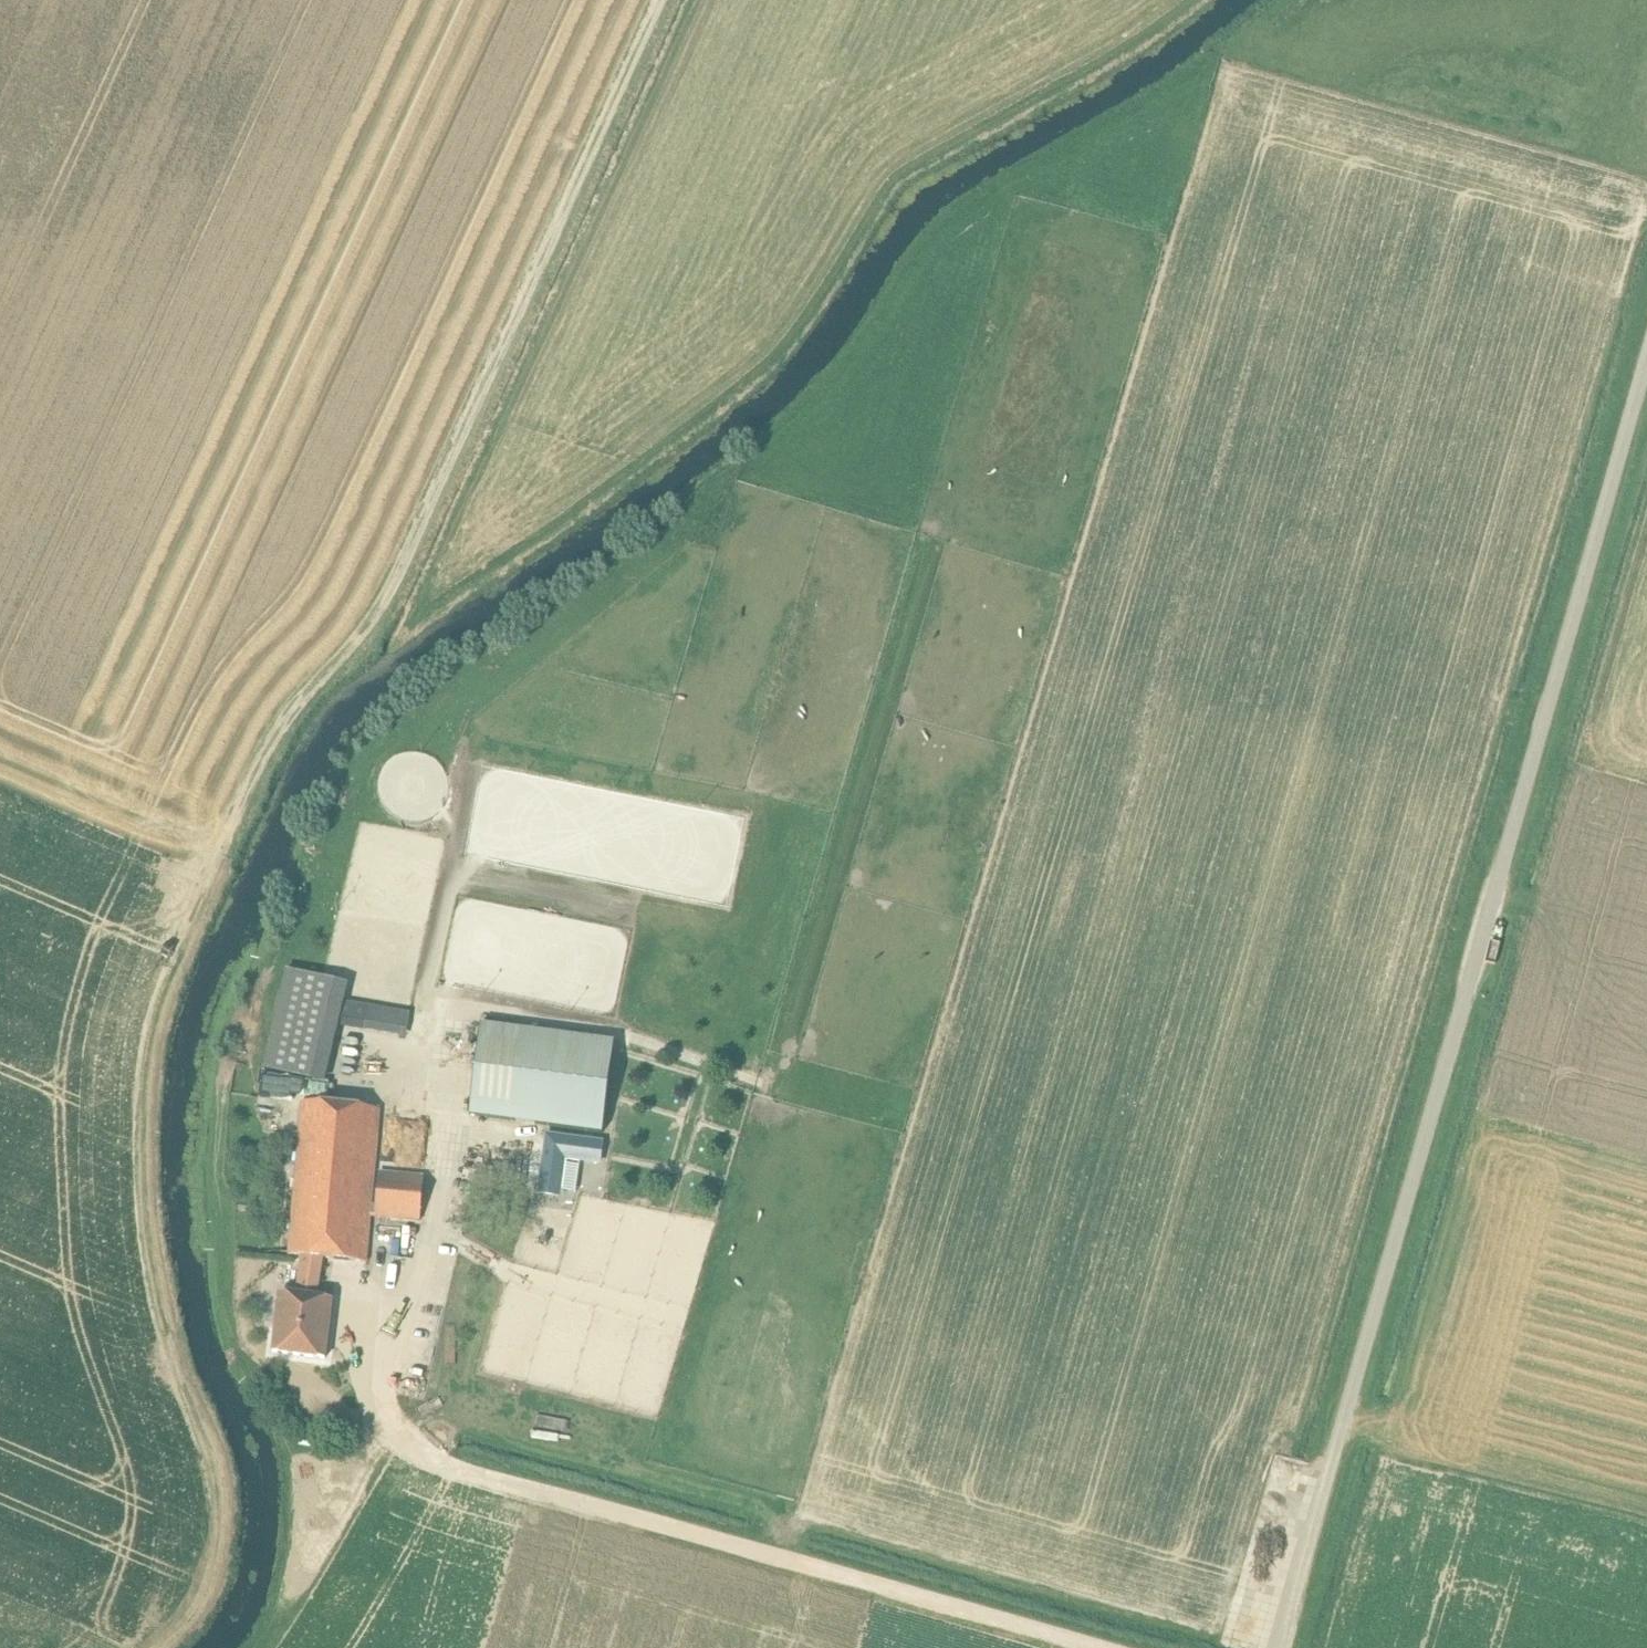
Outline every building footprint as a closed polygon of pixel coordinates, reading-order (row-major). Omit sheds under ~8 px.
[(266,1070),(315,1079),(327,1081),(339,1026),(345,1001),(349,985),(285,970),(277,1012),(266,1070)] [(345,1001),(339,1026),(406,1037),(410,1011),(345,1001)] [(483,1023),(482,1025),(470,1116),(603,1135),(616,1042),(483,1023)] [(373,1217),(389,1218),(419,1222),(424,1177),(376,1172),(381,1111),(307,1102),(288,1252),(312,1255),(308,1284),(303,1283),(301,1295),(280,1293),(273,1352),(325,1359),(333,1299),(314,1297),(319,1256),(368,1262),(373,1217)] [(545,1132),(537,1194),(562,1197),(563,1190),(567,1160),(580,1162),(601,1165),(605,1140),(545,1132)]
